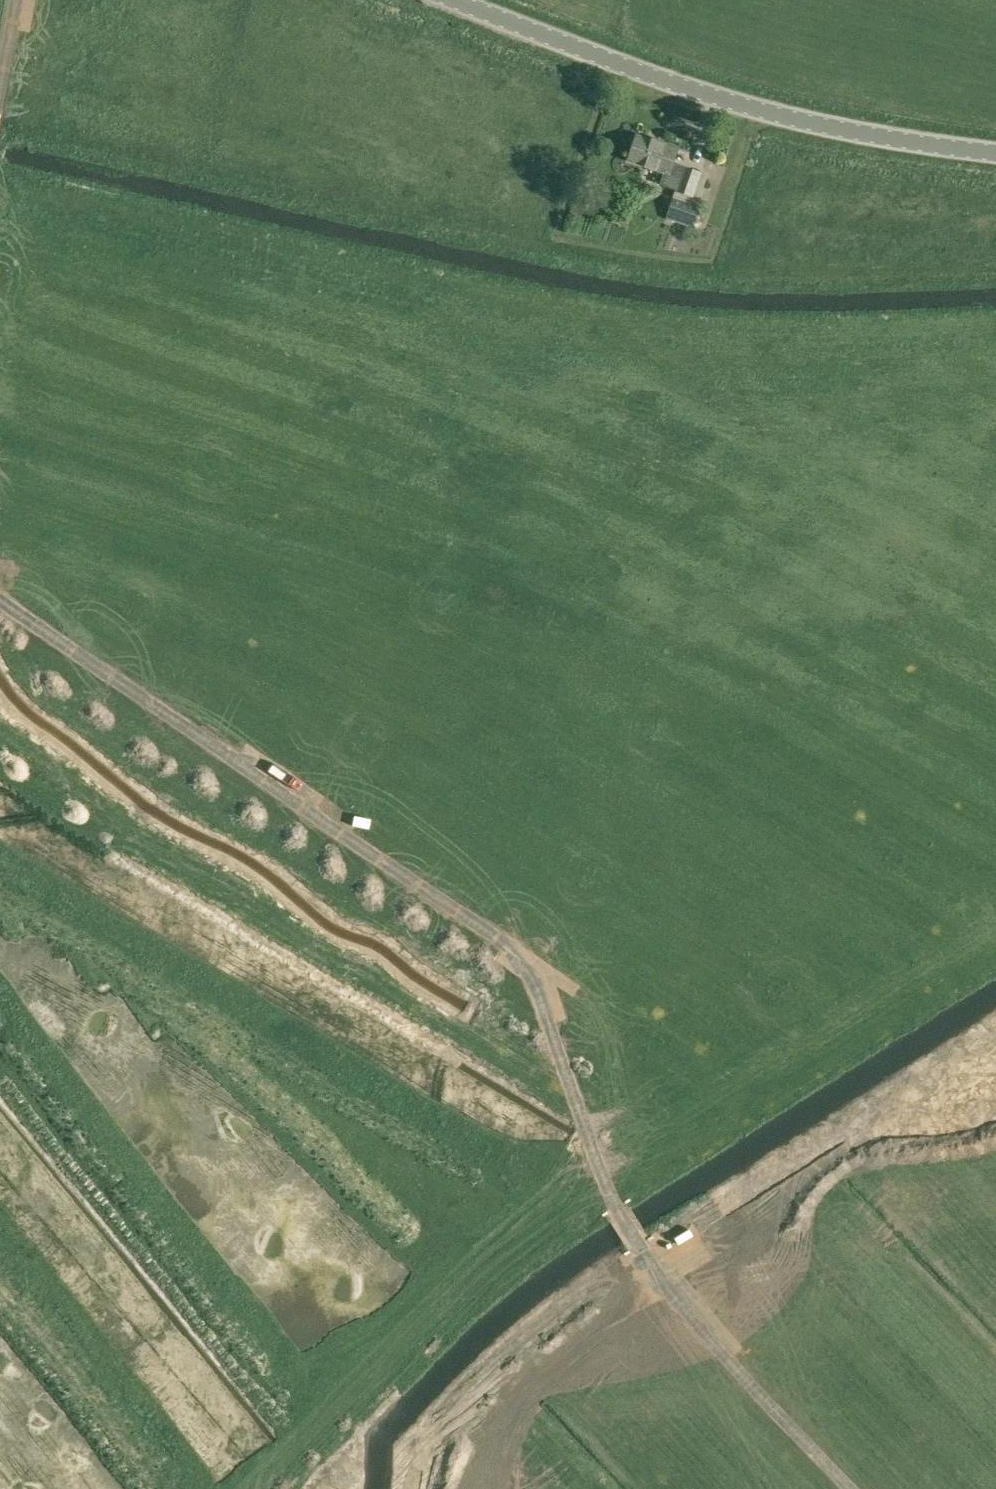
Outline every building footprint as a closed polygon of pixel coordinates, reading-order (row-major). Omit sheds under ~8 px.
[(628,161),(664,174),(660,185),(675,190),(673,199),(666,219),(694,228),(701,208),(705,193),(703,193),(709,173),(702,170),(701,174),(672,164),(678,148),(653,139),(652,140),(637,135),(628,161)]
